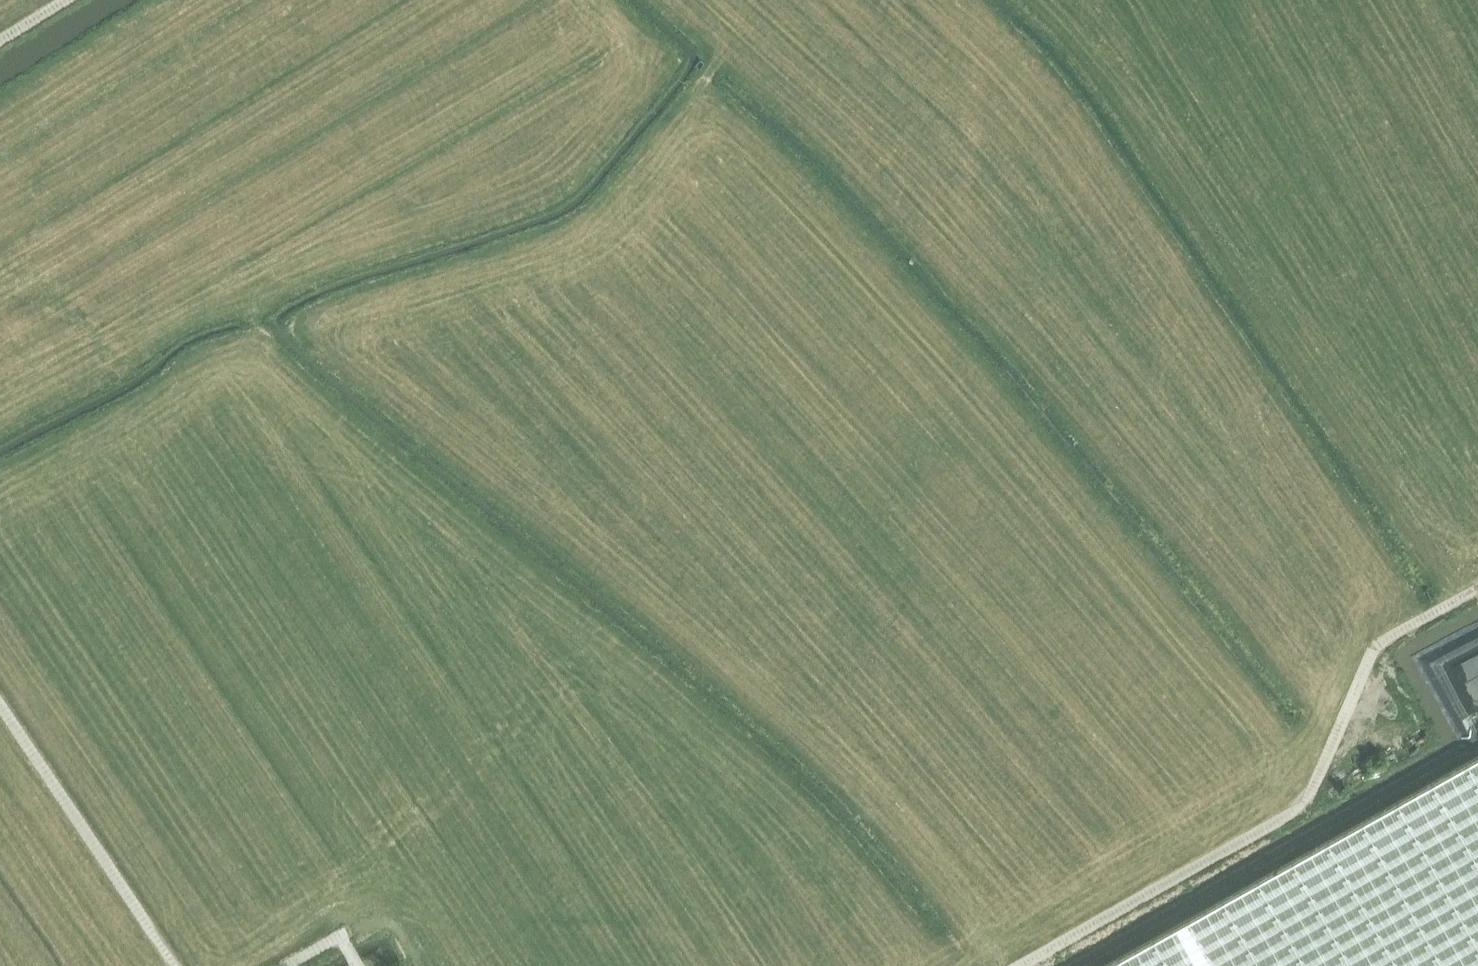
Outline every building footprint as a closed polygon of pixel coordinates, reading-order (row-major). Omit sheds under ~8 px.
[(1416,796),(1335,841),(1193,921),(1112,965),(1477,965),(1477,761),(1416,796)]
